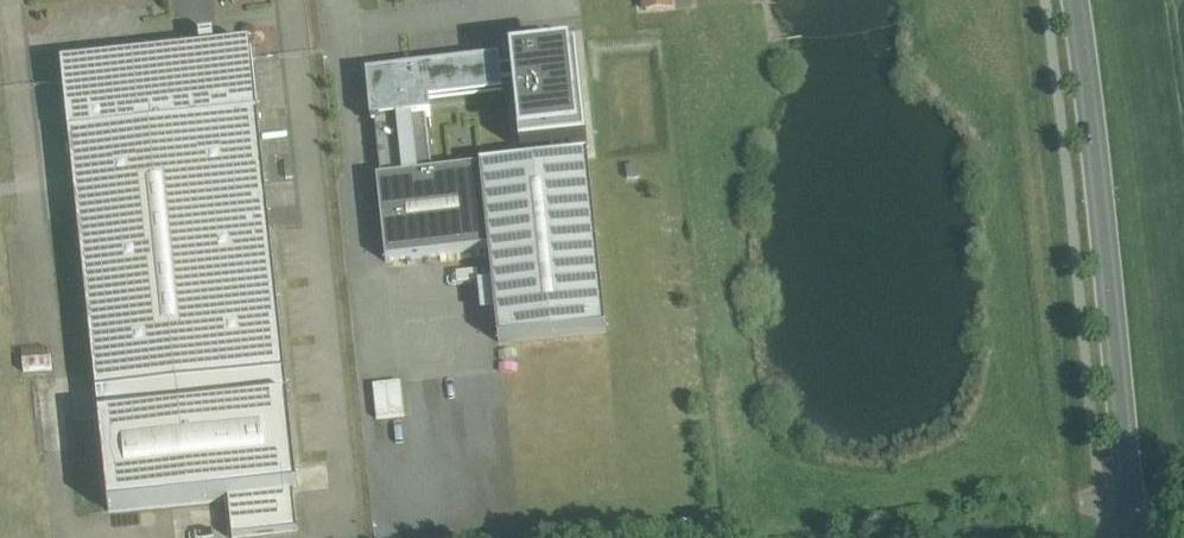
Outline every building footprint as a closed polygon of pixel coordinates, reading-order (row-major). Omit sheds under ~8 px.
[(647,15),(669,12),(668,0),(645,0),(647,15)] [(62,69),(110,513),(229,500),(233,537),(235,537),(298,531),(294,493),(299,493),(251,49),(216,52),(215,38),(200,39),(201,54),(62,69)] [(426,73),(367,79),(370,110),(370,111),(372,126),(376,126),(382,183),(433,177),(427,120),(432,120),(430,107),(504,100),(500,65),(426,73)] [(589,161),(482,172),(490,253),(499,345),(607,333),(589,161)] [(382,183),(378,183),(386,264),(490,253),(482,172),(433,177),(382,183)] [(52,360),(23,362),(24,373),(53,371),(52,360)] [(375,417),(405,416),(403,383),(373,385),(375,417)]
